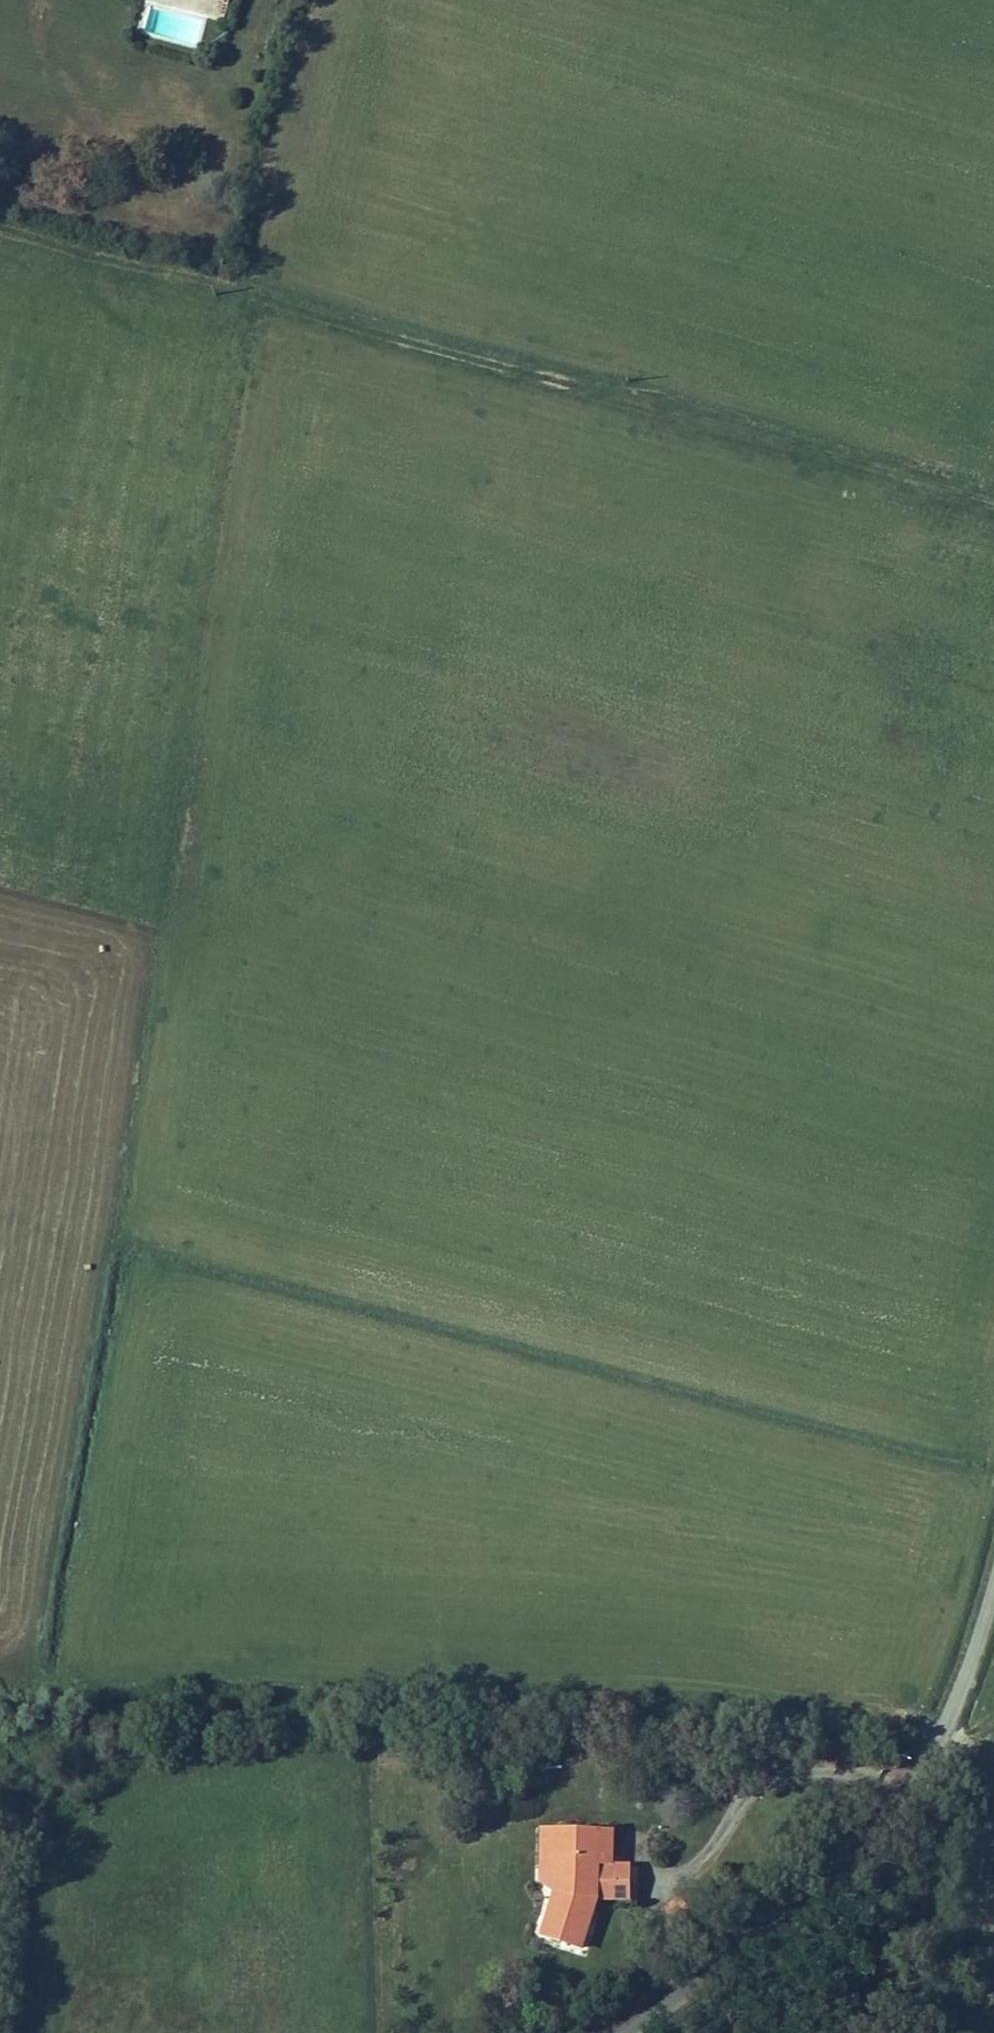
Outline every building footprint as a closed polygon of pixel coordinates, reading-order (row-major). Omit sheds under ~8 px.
[(552,1831),(542,1831),(541,1881),(556,1891),(557,1850),(551,1850),(552,1831)] [(610,1866),(598,1866),(599,1833),(552,1831),(551,1850),(557,1850),(556,1891),(542,1934),(580,1946),(596,1899),(596,1881),(628,1882),(628,1867),(610,1866)] [(611,1833),(599,1833),(598,1866),(610,1866),(611,1835),(611,1833)] [(627,1899),(628,1882),(596,1881),(596,1899),(627,1899)]
